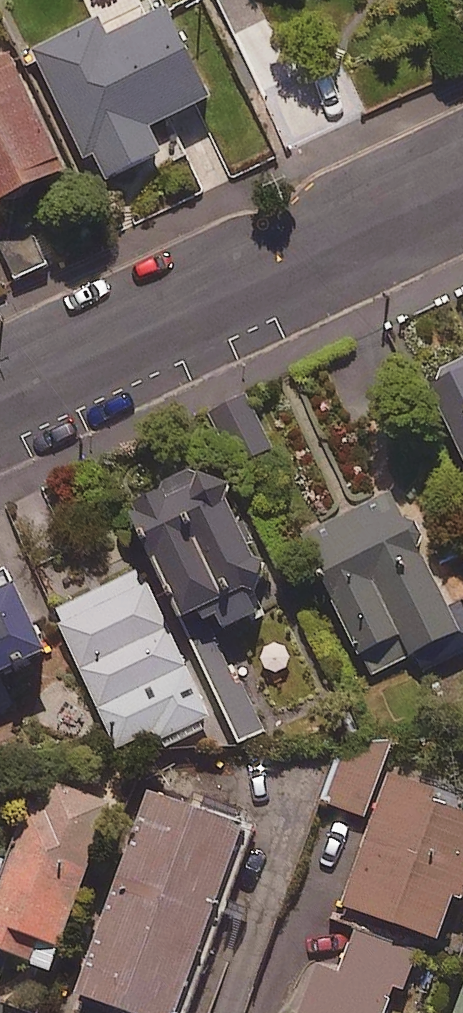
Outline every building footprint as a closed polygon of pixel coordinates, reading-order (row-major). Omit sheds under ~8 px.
[(165,0),(154,0),(102,26),(99,20),(38,51),(103,180),(164,150),(152,127),(214,96),(165,0)] [(15,54),(0,62),(0,203),(71,168),(15,54)] [(439,398),(462,446),(462,386),(439,398)] [(230,629),(268,610),(260,594),(277,585),(220,471),(139,511),(193,619),(219,606),(230,629)] [(462,632),(399,494),(310,535),(372,673),(462,632)] [(217,722),(144,570),(58,611),(123,747),(159,730),(166,746),(217,722)] [(0,589),(0,676),(50,654),(21,587),(3,595),(0,589)] [(368,815),(395,740),(350,743),(328,801),(368,815)] [(392,772),(348,905),(444,937),(458,895),(462,897),(462,812),(460,811),(462,803),(462,795),(392,772)] [(36,806),(0,906),(0,999),(16,954),(54,968),(114,804),(59,784),(50,811),(36,806)] [(158,795),(84,993),(137,1012),(183,1012),(251,830),(158,795)] [(11,859),(0,855),(0,889),(11,859)] [(359,931),(345,973),(318,964),(302,1012),(389,1012),(397,990),(406,993),(420,952),(359,931)]
